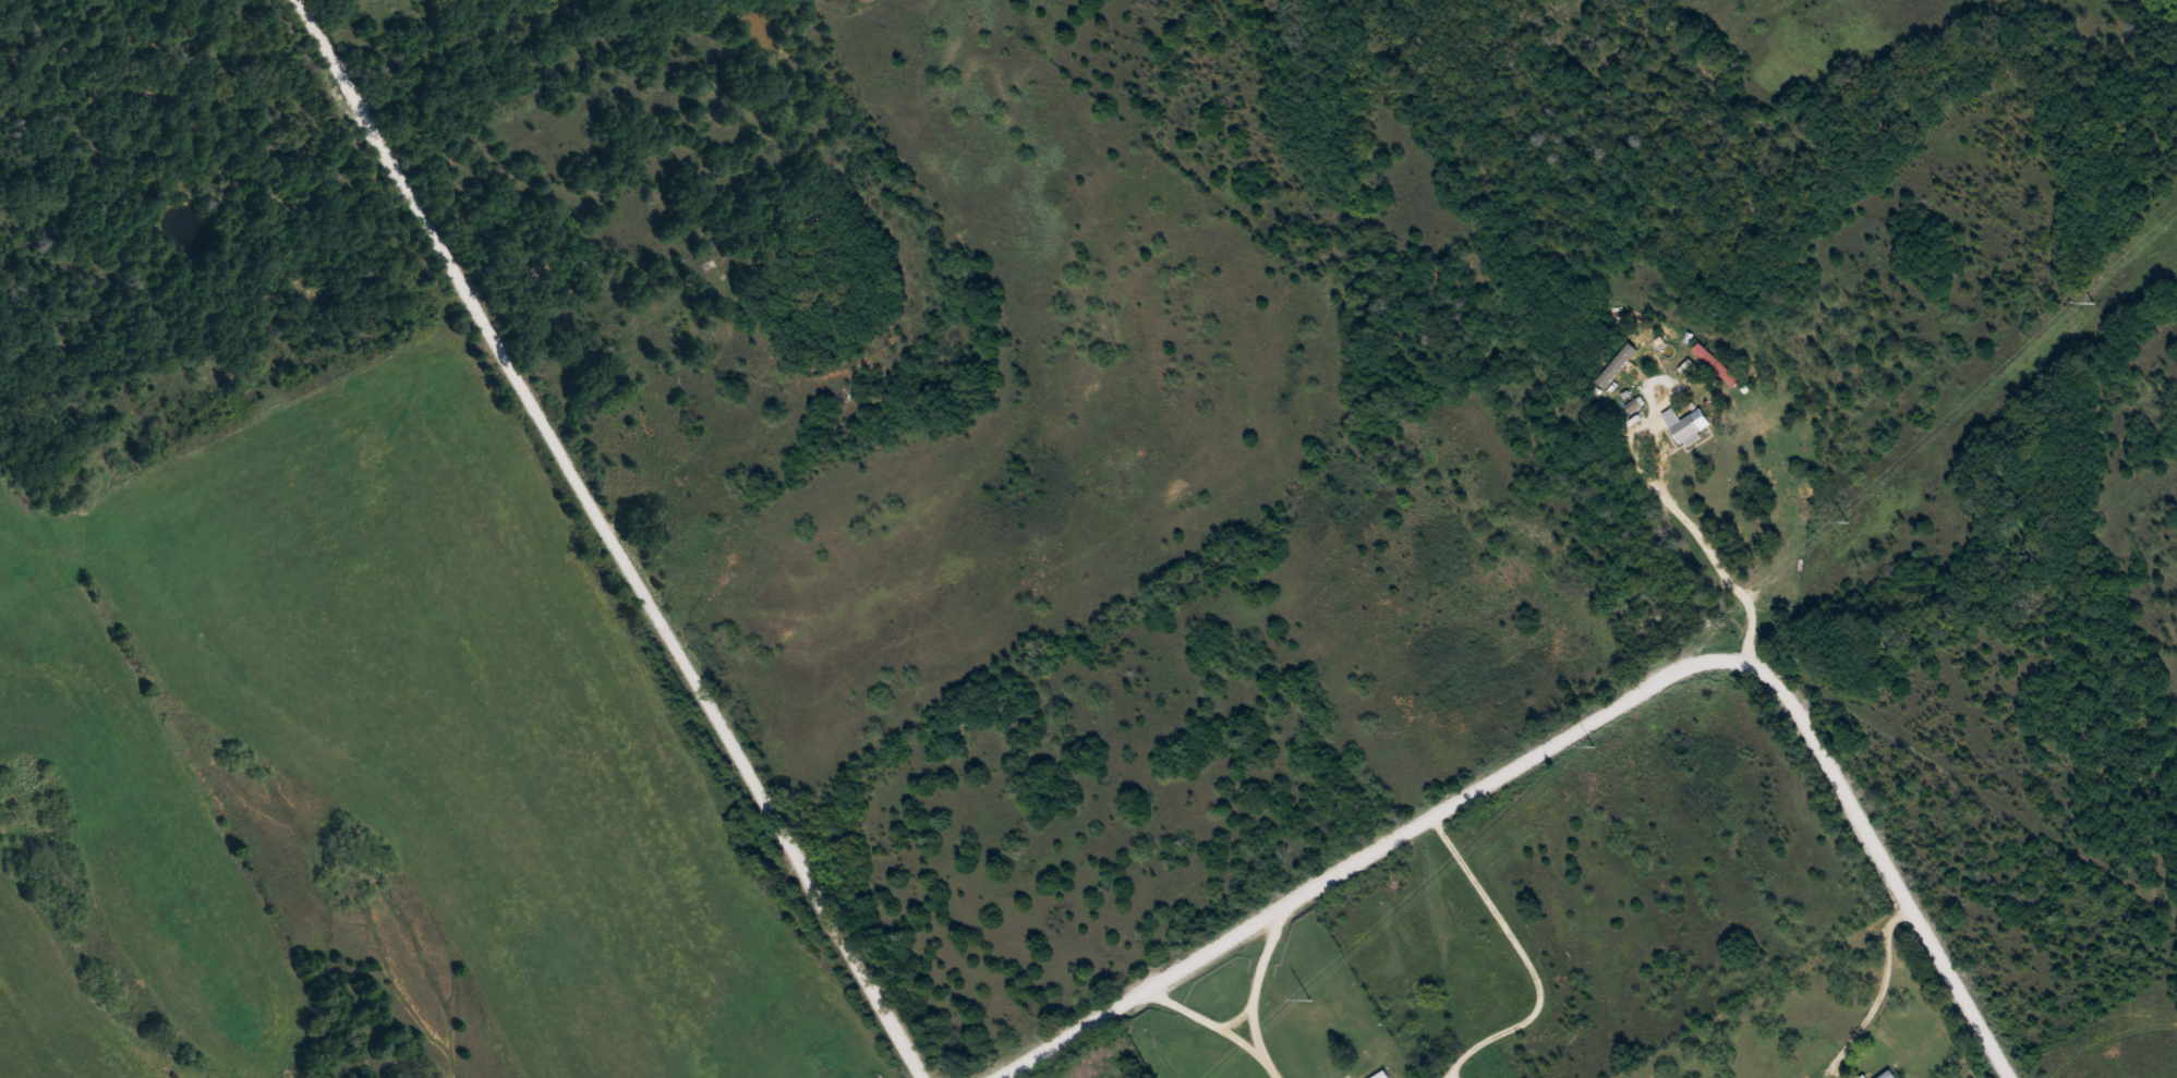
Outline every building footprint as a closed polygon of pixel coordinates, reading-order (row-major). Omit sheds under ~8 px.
[(1701,411),(1683,418),(1679,407),(1668,411),(1682,446),(1710,434),(1701,411)]
